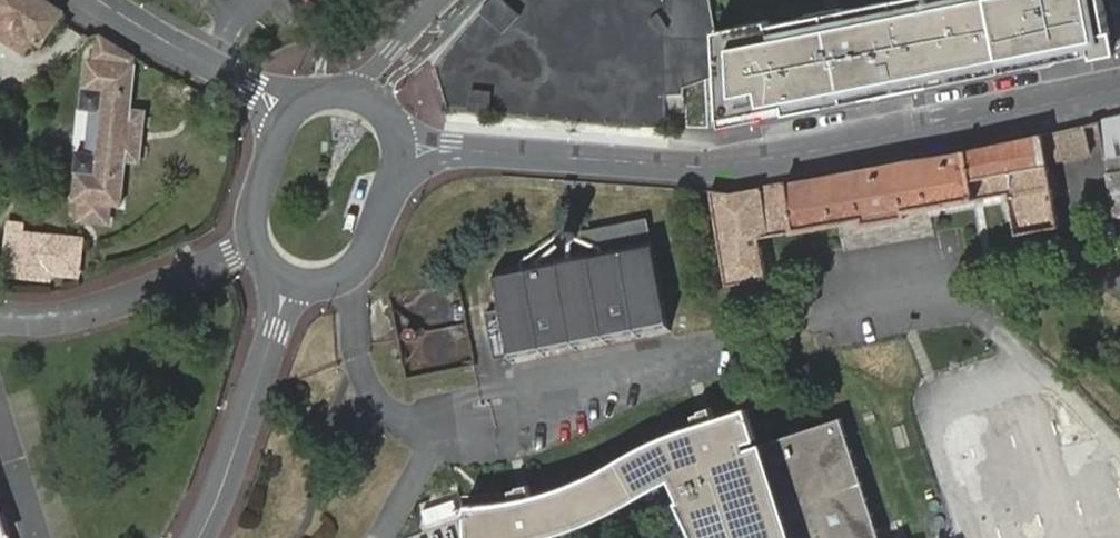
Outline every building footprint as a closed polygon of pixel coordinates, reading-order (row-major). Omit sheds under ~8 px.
[(61,10),(46,0),(0,0),(0,16),(34,37),(41,41),(61,10)] [(504,0),(495,0),(482,12),(503,34),(521,18),(504,0)] [(764,22),(763,18),(712,28),(714,78),(716,122),(968,74),(993,69),(1110,46),(1101,0),(880,0),(764,22)] [(658,13),(649,19),(659,33),(667,27),(658,13)] [(0,16),(0,38),(25,53),(34,37),(0,16)] [(130,107),(135,54),(98,32),(96,33),(89,60),(84,59),(80,107),(90,108),(85,151),(76,149),(70,198),(80,199),(78,216),(106,218),(107,201),(121,202),(126,158),(130,107)] [(472,90),(470,111),(491,113),(493,92),(472,90)] [(130,107),(126,158),(140,160),(145,108),(130,107)] [(1099,120),(1108,163),(1116,211),(1119,210),(1119,115),(1099,120)] [(1083,123),(1041,132),(1046,161),(1088,151),(1083,123)] [(730,191),(709,189),(726,283),(766,276),(760,237),(860,219),(860,223),(906,214),(906,210),(1007,193),(1015,232),(1058,224),(1046,161),(1041,132),(950,151),(730,191)] [(70,247),(79,248),(80,235),(25,230),(26,220),(10,219),(6,269),(50,273),(51,267),(68,269),(70,247)] [(511,360),(670,331),(649,219),(584,232),(587,250),(494,268),(502,313),(486,316),(495,362),(511,360)] [(78,270),(79,248),(70,247),(68,269),(78,270)] [(839,416),(748,445),(744,435),(756,433),(745,404),(710,417),(669,432),(644,442),(610,461),(583,474),(570,483),(547,491),(520,496),(501,500),(480,501),(466,501),(470,537),(528,537),(535,537),(540,536),(566,527),(594,517),(630,500),(654,487),(671,475),(675,484),(682,494),(677,495),(698,537),(882,537),(839,416)] [(14,537),(0,472),(0,537),(11,537),(14,537)]
